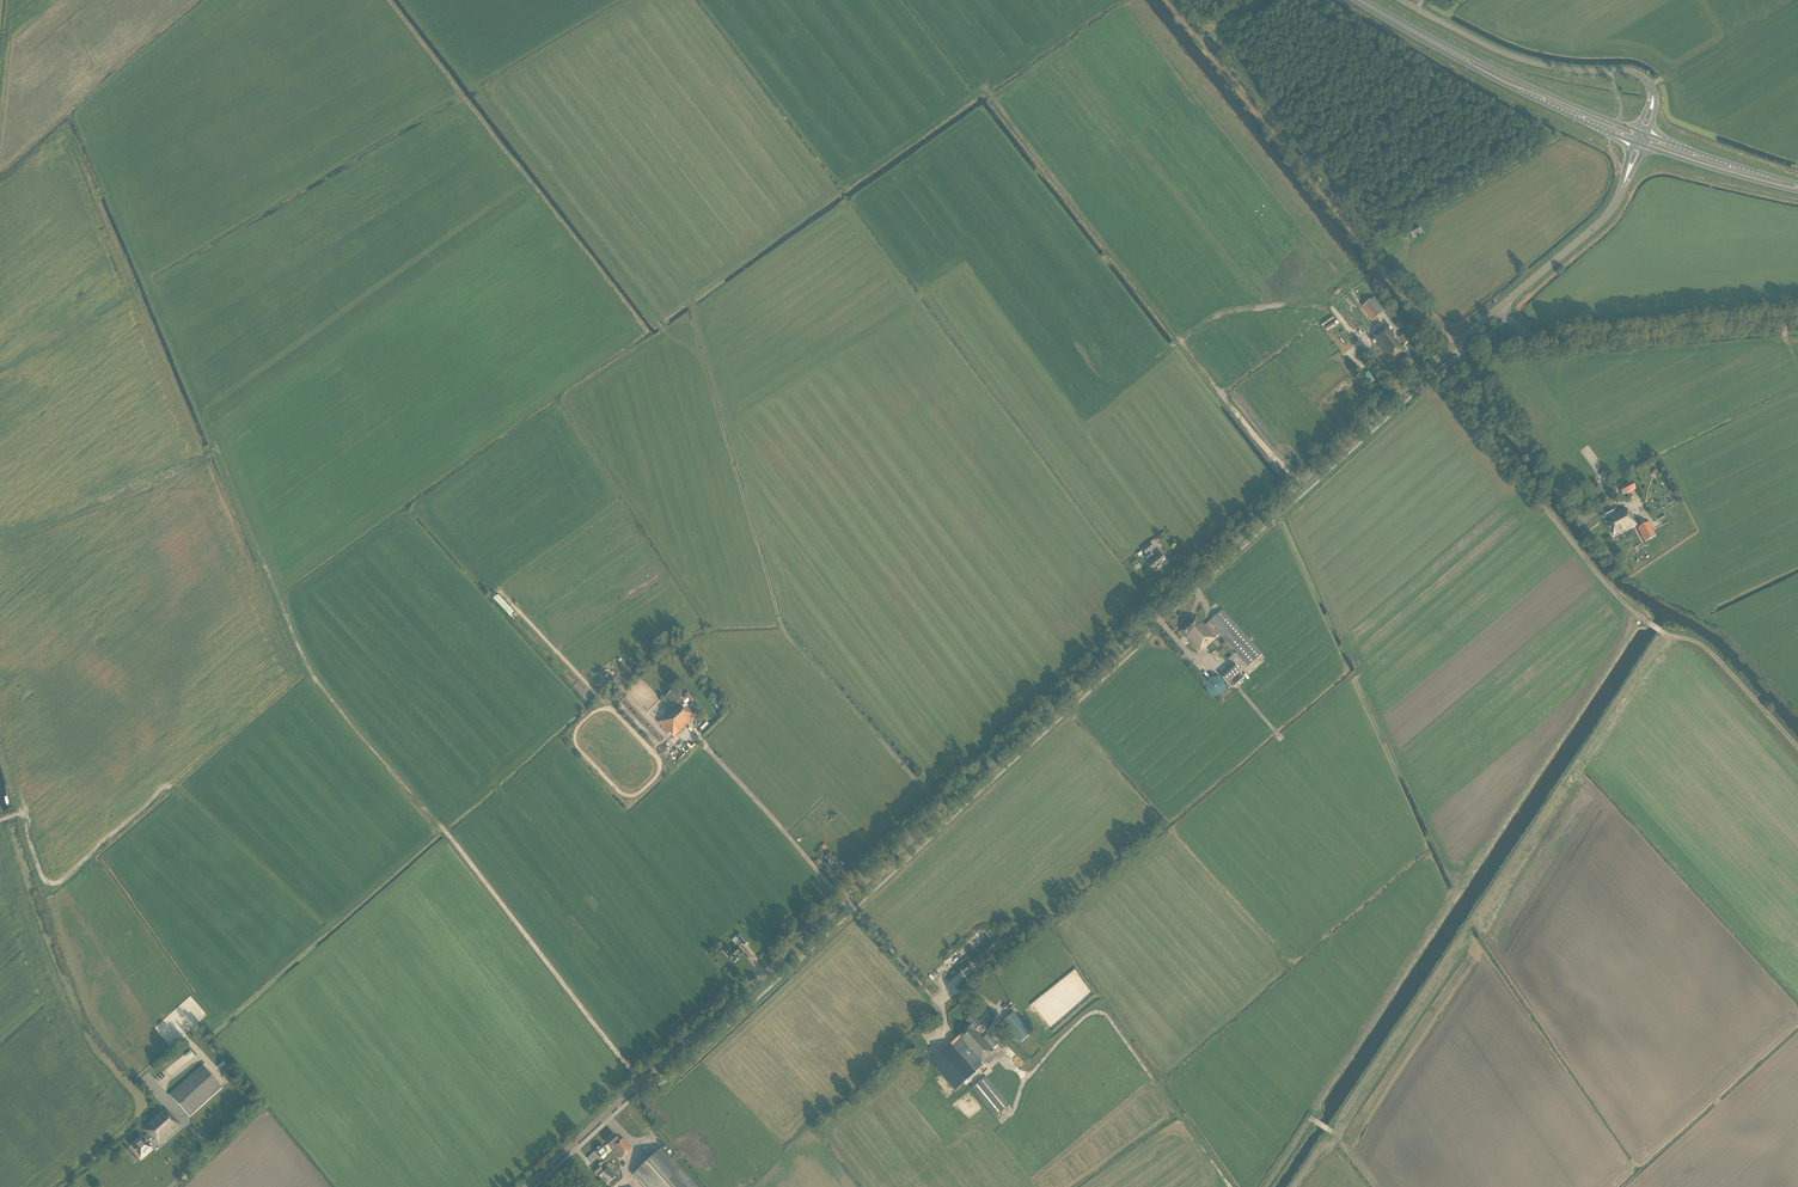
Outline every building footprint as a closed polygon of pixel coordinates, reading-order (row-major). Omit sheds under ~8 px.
[(1418,225),(1409,231),(1413,238),(1422,233),(1418,225)] [(1347,298),(1342,301),(1350,311),(1355,308),(1347,298)] [(1374,298),(1363,307),(1374,320),(1385,311),(1374,298)] [(1402,360),(1399,363),(1405,370),(1413,364),(1407,356),(1406,357),(1403,354),(1407,351),(1403,347),(1402,347),(1386,327),(1382,331),(1381,330),(1372,337),(1392,363),(1402,355),(1403,357),(1401,359),(1402,360)] [(1403,334),(1398,338),(1405,345),(1409,342),(1403,334)] [(1620,489),(1624,497),(1636,490),(1632,482),(1620,489)] [(1637,525),(1630,513),(1629,514),(1627,509),(1613,516),(1612,515),(1614,513),(1612,509),(1605,512),(1608,517),(1609,516),(1610,518),(1605,520),(1614,537),(1637,525)] [(1638,529),(1645,542),(1656,536),(1649,523),(1638,529)] [(1146,556),(1159,545),(1154,540),(1150,543),(1142,550),(1146,556)] [(1156,555),(1151,559),(1153,561),(1160,568),(1164,564),(1162,562),(1166,559),(1163,556),(1159,559),(1158,557),(1156,555)] [(1153,561),(1151,563),(1149,565),(1155,572),(1160,568),(1153,561)] [(1223,611),(1205,627),(1197,618),(1181,633),(1184,637),(1185,636),(1187,637),(1186,638),(1199,652),(1203,649),(1204,649),(1216,639),(1216,638),(1220,634),(1249,666),(1262,654),(1223,611)] [(1216,650),(1211,654),(1217,661),(1222,657),(1216,650)] [(1194,665),(1185,654),(1181,658),(1190,669),(1194,665)] [(1234,664),(1220,676),(1228,685),(1242,673),(1237,667),(1234,664)] [(1215,678),(1214,678),(1213,678),(1212,679),(1211,679),(1210,680),(1209,680),(1209,681),(1208,681),(1208,682),(1207,682),(1207,683),(1206,684),(1206,685),(1206,686),(1206,687),(1206,688),(1206,689),(1206,690),(1206,691),(1206,692),(1207,693),(1207,694),(1208,695),(1209,696),(1210,696),(1211,697),(1213,698),(1214,698),(1215,698),(1216,698),(1218,698),(1219,698),(1220,697),(1221,697),(1222,696),(1223,696),(1223,695),(1224,695),(1224,694),(1225,693),(1225,692),(1226,691),(1226,690),(1226,689),(1226,688),(1226,687),(1226,686),(1226,685),(1225,684),(1225,683),(1224,682),(1223,681),(1223,680),(1222,680),(1221,679),(1220,679),(1219,678),(1218,678),(1217,678),(1216,678),(1215,678)] [(684,701),(687,699),(691,704),(695,700),(688,693),(685,697),(684,696),(683,698),(675,688),(666,697),(675,706),(658,723),(660,725),(658,727),(656,725),(651,730),(662,741),(666,736),(660,730),(662,729),(668,735),(670,733),(674,737),(698,716),(684,701)] [(704,722),(698,728),(701,731),(707,725),(704,722)] [(652,747),(655,749),(660,744),(653,738),(651,741),(654,744),(652,747)] [(663,749),(670,757),(675,752),(668,744),(663,749)] [(836,860),(838,858),(835,856),(833,858),(830,854),(825,858),(828,861),(824,864),(827,867),(824,869),(830,875),(832,873),(834,875),(838,871),(834,866),(838,863),(836,860)] [(982,930),(968,945),(974,951),(989,936),(982,930)] [(744,946),(748,943),(740,934),(737,938),(736,937),(732,940),(736,945),(736,946),(735,946),(734,946),(730,950),(733,953),(728,957),(734,963),(739,959),(738,958),(742,954),(738,949),(743,944),(744,946)] [(1062,1019),(1075,1008),(1075,1002),(1078,999),(1078,990),(1076,987),(1076,984),(1073,984),(1073,980),(1062,980),(1041,997),(1042,1007),(1044,1010),(1044,1013),(1041,1015),(1052,1028),(1060,1021),(1060,1019),(1062,1019)] [(1014,1012),(1003,1022),(1021,1043),(1032,1033),(1014,1012)] [(998,1045),(988,1034),(983,1039),(975,1030),(977,1028),(982,1033),(986,1030),(985,1028),(989,1025),(983,1019),(979,1022),(973,1015),(967,1021),(970,1025),(949,1044),(954,1049),(962,1041),(982,1063),(991,1055),(995,1051),(993,1050),(998,1045)] [(954,1049),(949,1044),(930,1062),(932,1064),(956,1091),(976,1073),(954,1049)] [(184,1058),(187,1062),(192,1059),(191,1059),(194,1057),(191,1052),(184,1058)] [(224,1073),(229,1068),(223,1062),(218,1067),(224,1073)] [(190,1117),(218,1092),(222,1088),(202,1065),(170,1095),(190,1117)] [(986,1077),(983,1079),(972,1088),(996,1117),(1010,1106),(986,1077)] [(167,1110),(145,1130),(149,1135),(146,1138),(148,1140),(146,1141),(141,1136),(131,1146),(141,1157),(152,1148),(150,1145),(151,1144),(149,1141),(152,1138),(155,1141),(159,1145),(181,1125),(167,1110)] [(612,1149),(621,1159),(632,1149),(623,1139),(620,1142),(613,1135),(605,1142),(612,1150),(612,1149)] [(606,1150),(602,1145),(594,1152),(599,1157),(600,1159),(604,1155),(605,1157),(607,1155),(606,1154),(608,1152),(606,1150)] [(646,1147),(641,1151),(649,1160),(633,1175),(644,1186),(695,1186),(661,1150),(654,1156),(646,1147)] [(592,1170),(597,1176),(603,1170),(598,1165),(592,1170)] [(606,1185),(612,1180),(604,1171),(599,1176),(606,1185)]
